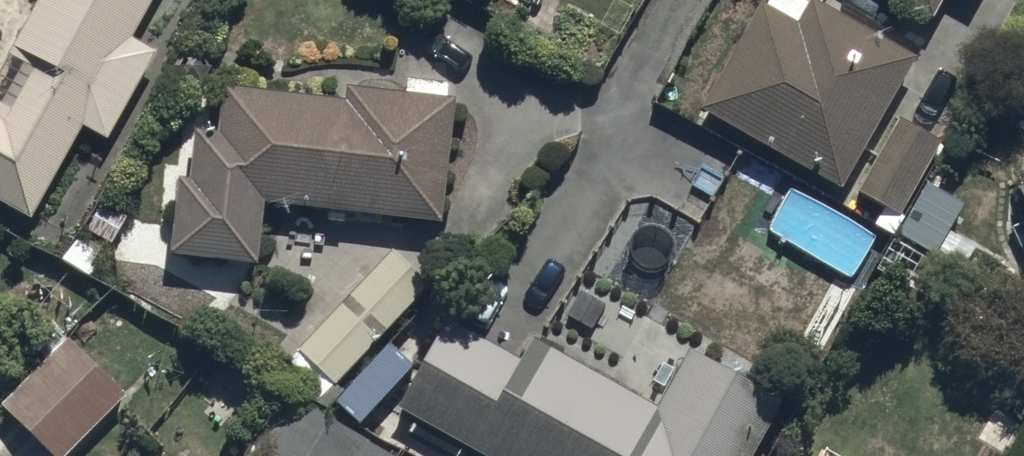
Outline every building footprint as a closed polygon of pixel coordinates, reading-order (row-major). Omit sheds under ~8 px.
[(29,219),(80,126),(107,141),(154,54),(130,40),(152,0),(37,0),(0,68),(0,204),(29,219)] [(701,109),(840,190),(844,183),(900,215),(942,143),(887,112),(917,61),(810,0),(809,0),(807,4),(799,0),(770,0),(766,7),(760,4),(701,109)] [(931,21),(942,0),(892,0),(931,21)] [(341,98),(220,84),(218,135),(193,133),(189,180),(176,179),(168,252),(255,262),(261,202),(440,222),(454,98),(443,96),(444,84),(401,79),(400,92),(343,86),(341,98)] [(1014,188),(1023,209),(1023,183),(1014,188)] [(1006,229),(1022,265),(1023,264),(1023,220),(1006,229)] [(389,252),(295,349),(335,385),(428,289),(389,252)] [(395,408),(481,455),(753,455),(783,404),(686,349),(654,405),(532,337),(524,350),(519,348),(515,357),(448,319),(395,408)] [(0,403),(0,404),(54,455),(63,455),(123,393),(64,337),(0,403)] [(284,397),(252,455),(393,455),(284,397)]
